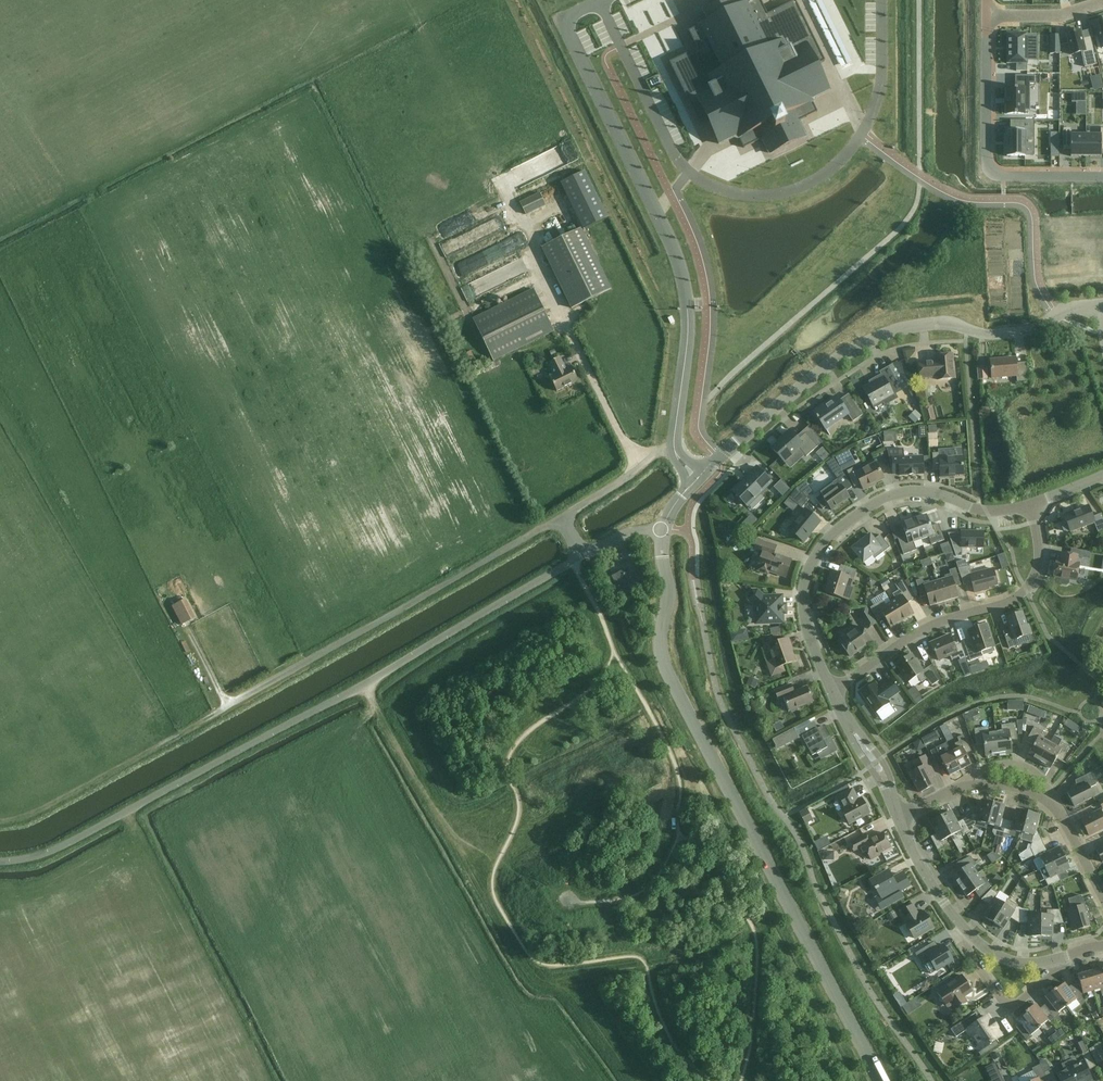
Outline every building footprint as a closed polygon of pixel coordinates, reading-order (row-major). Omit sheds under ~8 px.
[(669,61),(700,122),(708,118),(721,143),(738,135),(744,147),(764,137),(771,152),(807,134),(800,120),(820,110),(813,97),(831,89),(818,63),(827,59),(797,0),(791,0),(768,12),(762,0),(747,0),(739,4),(737,0),(720,0),(718,1),(704,8),(709,19),(689,29),(697,47),(669,61)] [(1081,30),(1066,34),(1071,55),(1081,53),(1085,68),(1098,65),(1091,38),(1083,40),(1081,30)] [(1027,33),(1007,33),(1007,64),(1016,64),(1016,71),(1027,71),(1027,60),(1036,60),(1036,35),(1027,35),(1027,33)] [(1007,98),(1006,98),(1006,104),(1007,104),(1007,114),(1025,114),(1025,110),(1031,110),(1031,100),(1026,100),(1026,83),(1034,83),(1034,75),(1016,75),(1016,88),(1007,88),(1007,98)] [(661,82),(659,77),(650,82),(653,86),(661,82)] [(1086,93),(1073,93),(1073,102),(1076,102),(1086,102),(1086,93)] [(1010,133),(1007,133),(1007,159),(1025,159),(1025,140),(1034,140),(1034,125),(1010,125),(1010,133)] [(1074,128),(1067,128),(1067,150),(1073,150),(1073,157),(1089,157),(1089,135),(1074,135),(1074,128)] [(1089,135),(1089,157),(1102,157),(1102,135),(1089,135)] [(510,187),(567,162),(560,146),(503,171),(510,187)] [(574,176),(562,181),(585,229),(597,223),(608,217),(586,170),(574,176)] [(520,203),(526,215),(546,205),(540,193),(520,203)] [(542,248),(572,308),(611,289),(581,229),(542,248)] [(473,319),(494,361),(554,331),(534,289),(473,319)] [(466,353),(472,365),(477,363),(471,351),(466,353)] [(932,362),(919,363),(920,378),(938,377),(938,380),(955,378),(955,375),(953,354),(936,356),(936,362),(932,363),(932,362)] [(550,377),(557,391),(578,381),(571,366),(566,369),(560,357),(548,363),(554,375),(550,377)] [(990,360),(992,378),(1017,376),(1017,382),(1028,381),(1026,362),(1016,363),(1016,358),(990,360)] [(875,380),(874,379),(873,379),(875,382),(871,383),(871,382),(870,383),(872,385),(864,389),(864,388),(863,389),(876,410),(874,406),(884,401),(885,404),(896,398),(893,393),(900,389),(901,390),(901,389),(909,384),(896,363),(896,364),(889,368),(889,367),(888,368),(889,369),(881,373),(881,372),(880,372),(882,376),(875,380)] [(986,366),(978,366),(979,380),(987,379),(986,366)] [(853,421),(863,415),(849,395),(840,401),(837,397),(825,405),(824,404),(814,412),(830,435),(831,435),(827,430),(848,415),(853,421)] [(935,420),(932,407),(923,409),(927,422),(935,420)] [(916,412),(910,419),(915,424),(921,418),(916,412)] [(807,457),(818,447),(806,433),(799,440),(790,430),(782,437),(783,438),(772,448),(784,462),(799,448),(807,457)] [(893,432),(884,433),(885,440),(894,440),(893,432)] [(928,434),(929,448),(938,447),(937,433),(928,434)] [(904,449),(887,449),(893,471),(899,471),(900,475),(924,474),(923,456),(904,457),(904,449)] [(844,452),(836,456),(843,469),(850,465),(844,452)] [(964,474),(962,457),(940,459),(939,453),(932,453),(934,471),(940,470),(941,477),(950,476),(950,475),(964,474)] [(833,458),(826,463),(832,471),(839,466),(833,458)] [(872,485),(884,479),(876,463),(856,473),(853,468),(847,471),(855,487),(861,484),(864,490),(872,485)] [(772,482),(756,467),(733,491),(737,495),(735,497),(741,503),(743,502),(748,506),(772,482)] [(812,490),(831,476),(825,467),(805,482),(812,490)] [(819,493),(821,495),(816,499),(823,509),(828,505),(832,511),(850,498),(846,492),(852,487),(844,475),(832,484),(819,493)] [(803,480),(797,485),(803,492),(809,487),(803,480)] [(782,495),(788,490),(782,483),(776,489),(782,495)] [(796,487),(788,497),(802,508),(809,500),(796,487)] [(1070,532),(1071,532),(1095,524),(1098,533),(1102,531),(1102,518),(1101,514),(1092,517),(1088,506),(1064,515),(1067,523),(1064,524),(1063,527),(1064,531),(1068,532),(1070,531),(1070,532)] [(805,509),(788,529),(804,542),(810,534),(809,533),(813,528),(814,529),(820,522),(805,509)] [(926,515),(914,519),(921,540),(929,537),(932,545),(945,540),(939,524),(931,527),(926,515)] [(914,542),(921,540),(914,519),(902,524),(906,536),(898,538),(904,555),(917,550),(914,542)] [(741,530),(731,527),(729,533),(738,536),(741,530)] [(961,533),(948,533),(950,540),(956,556),(962,556),(962,548),(984,548),(984,531),(961,531),(961,533)] [(852,548),(863,562),(866,566),(869,566),(874,562),(875,559),(890,547),(880,535),(874,539),(870,534),(852,548)] [(785,577),(791,560),(774,554),(776,546),(758,539),(754,551),(763,554),(758,568),(757,571),(768,575),(769,572),(785,577)] [(947,553),(952,552),(949,542),(944,544),(947,553)] [(952,553),(946,555),(948,561),(954,559),(952,553)] [(1069,584),(1070,579),(1077,580),(1079,564),(1076,563),(1077,556),(1062,553),(1061,561),(1057,560),(1054,577),(1060,578),(1060,582),(1061,585),(1066,586),(1069,584)] [(1005,560),(1003,554),(997,556),(999,562),(1005,560)] [(931,558),(921,561),(923,567),(932,565),(931,558)] [(965,559),(956,562),(956,563),(958,568),(967,565),(965,559)] [(857,571),(841,565),(838,573),(832,571),(825,592),(843,598),(849,578),(854,579),(857,571)] [(970,566),(958,569),(964,585),(972,583),(974,593),(983,590),(983,588),(997,584),(994,569),(972,574),(970,566)] [(624,584),(634,579),(628,567),(612,576),(619,589),(625,586),(624,584)] [(945,578),(938,581),(944,602),(958,597),(955,587),(961,585),(956,568),(949,570),(951,574),(945,576),(945,578)] [(891,583),(887,575),(879,580),(883,588),(891,583)] [(867,580),(867,583),(872,587),(876,582),(877,582),(869,576),(867,580)] [(931,606),(944,602),(938,581),(930,583),(929,581),(924,583),(922,579),(916,581),(921,598),(927,596),(931,606)] [(896,600),(891,603),(902,621),(913,614),(907,603),(913,599),(902,581),(895,585),(899,590),(893,594),(896,600)] [(752,591),(749,594),(749,599),(755,605),(759,605),(759,614),(756,615),(756,624),(783,623),(782,596),(763,596),(757,591),(752,591)] [(891,628),(902,621),(891,603),(886,606),(883,600),(870,608),(878,621),(885,617),(891,628)] [(182,624),(193,618),(184,601),(173,607),(182,624)] [(876,624),(867,609),(859,614),(868,629),(876,624)] [(1010,629),(1003,632),(1009,649),(1017,646),(1014,640),(1032,634),(1029,625),(1027,625),(1022,612),(1006,617),(1010,629)] [(965,645),(971,661),(983,657),(981,652),(994,647),(987,624),(969,630),(972,642),(965,645)] [(839,641),(850,657),(871,642),(861,626),(839,641)] [(734,641),(746,639),(744,630),(732,632),(734,641)] [(949,635),(930,643),(934,652),(935,652),(939,661),(950,656),(952,660),(959,657),(960,660),(966,658),(961,644),(954,646),(949,635)] [(789,638),(767,646),(773,660),(775,660),(778,667),(796,661),(791,646),(792,645),(789,638)] [(186,641),(182,643),(187,653),(191,651),(186,641)] [(923,671),(911,654),(896,665),(908,682),(917,676),(921,682),(927,679),(932,686),(939,681),(929,667),(923,671)] [(976,664),(969,666),(972,673),(972,674),(976,673),(979,672),(976,664)] [(969,666),(962,669),(965,676),(972,673),(969,666)] [(746,684),(755,688),(758,680),(749,676),(746,684)] [(875,683),(861,693),(875,713),(889,703),(887,700),(899,692),(890,679),(879,688),(875,683)] [(798,708),(813,702),(807,686),(795,692),(791,684),(774,691),(778,699),(783,697),(789,711),(790,711),(791,712),(792,713),(797,710),(798,709),(798,708)] [(919,693),(912,698),(916,704),(924,699),(919,693)] [(864,706),(862,708),(868,718),(871,716),(864,706)] [(1027,714),(1036,717),(1038,710),(1030,707),(1027,714)] [(970,711),(964,714),(967,720),(973,717),(970,711)] [(1073,722),(1068,719),(1064,724),(1070,729),(1074,723),(1073,723),(1073,722)] [(772,725),(775,732),(784,728),(780,721),(772,725)] [(798,739),(802,736),(813,755),(817,753),(817,754),(820,753),(823,758),(824,757),(825,757),(837,750),(832,740),(831,741),(823,726),(817,729),(813,723),(795,732),(793,729),(772,740),(777,748),(798,738),(798,739)] [(1002,731),(996,732),(999,754),(1012,752),(1010,741),(1018,740),(1015,723),(1001,725),(1002,731)] [(939,728),(943,735),(949,732),(946,724),(939,728)] [(986,756),(999,754),(996,732),(989,733),(988,727),(974,729),(977,745),(984,744),(986,756)] [(1028,756),(1039,762),(1050,743),(1044,739),(1047,734),(1034,727),(1026,741),(1034,746),(1028,756)] [(932,741),(929,735),(921,739),(924,745),(932,741)] [(957,749),(951,752),(960,770),(971,765),(966,754),(971,751),(963,735),(957,738),(959,742),(955,744),(957,749)] [(1054,736),(1050,743),(1039,762),(1051,769),(1056,759),(1062,762),(1070,747),(1061,742),(1062,740),(1054,736)] [(950,776),(960,770),(951,752),(947,743),(930,751),(939,768),(944,765),(950,776)] [(919,793),(933,786),(928,776),(934,773),(925,756),(913,762),(917,769),(910,773),(919,793)] [(1067,793),(1074,807),(1094,797),(1089,788),(1096,785),(1090,773),(1076,780),(1080,787),(1067,793)] [(868,810),(869,807),(866,802),(863,802),(862,798),(858,800),(852,790),(837,798),(840,805),(841,805),(843,808),(842,809),(849,824),(869,813),(868,810)] [(965,819),(963,820),(969,832),(972,831),(974,829),(975,826),(986,829),(987,824),(993,803),(982,800),(978,815),(973,814),(965,819)] [(1004,806),(993,803),(987,824),(994,826),(992,832),(994,836),(1003,838),(1004,834),(1007,820),(1001,819),(1004,806)] [(813,820),(806,807),(798,812),(804,824),(813,820)] [(1016,832),(1022,833),(1028,812),(1017,810),(1013,822),(1007,820),(1004,834),(1015,837),(1016,832)] [(1081,820),(1089,836),(1102,829),(1102,815),(1100,810),(1081,820)] [(951,812),(941,817),(951,836),(956,833),(957,835),(960,836),(963,835),(969,832),(963,820),(957,823),(954,817),(951,812)] [(1030,848),(1033,853),(1045,847),(1039,834),(1034,833),(1039,815),(1028,812),(1022,833),(1033,836),(1030,848)] [(941,841),(951,836),(941,817),(930,822),(937,834),(931,837),(937,849),(943,846),(941,841)] [(866,834),(849,842),(854,851),(860,848),(863,853),(867,851),(871,860),(880,855),(879,854),(891,848),(883,833),(869,840),(866,834)] [(824,846),(822,841),(816,844),(819,849),(824,846)] [(1016,849),(1020,860),(1033,855),(1029,844),(1016,849)] [(1040,857),(1045,867),(1064,858),(1059,848),(1048,853),(1045,847),(1033,853),(1035,859),(1040,857)] [(823,860),(832,860),(832,851),(823,851),(823,860)] [(960,886),(977,874),(974,868),(976,864),(971,856),(958,863),(962,869),(952,876),(960,886)] [(1069,868),(1064,858),(1045,867),(1040,870),(1048,886),(1060,880),(1057,874),(1069,868)] [(893,877),(888,870),(868,882),(872,890),(875,888),(875,890),(876,889),(879,895),(874,898),(882,911),(904,898),(901,892),(911,886),(906,876),(902,878),(900,874),(893,877)] [(981,879),(977,874),(960,886),(967,896),(977,890),(981,896),(991,886),(986,878),(981,879)] [(993,880),(996,883),(1001,878),(998,875),(993,880)] [(1039,879),(1026,882),(1031,887),(1042,889),(1043,888),(1039,879)] [(838,889),(837,893),(838,895),(845,897),(847,896),(849,892),(848,890),(841,888),(838,889)] [(993,922),(1005,904),(995,898),(998,894),(991,889),(981,900),(990,905),(983,916),(993,922)] [(1092,918),(1081,895),(1068,899),(1071,909),(1067,910),(1073,931),(1090,926),(1088,919),(1092,918)] [(1010,918),(1019,923),(1023,909),(1018,906),(1018,905),(1008,899),(1005,904),(993,922),(1003,929),(1010,918)] [(913,905),(901,913),(907,923),(906,923),(915,938),(933,927),(924,913),(919,916),(913,905)] [(1023,909),(1019,923),(1029,923),(1029,936),(1041,936),(1041,915),(1029,915),(1029,910),(1023,909)] [(894,910),(886,915),(889,921),(898,915),(894,910)] [(1047,915),(1041,915),(1041,936),(1052,936),(1052,924),(1064,923),(1060,910),(1047,910),(1047,915)] [(906,940),(913,936),(905,923),(898,927),(906,940)] [(936,971),(953,960),(943,944),(935,950),(931,944),(915,953),(922,964),(929,959),(936,971)] [(1102,995),(1102,985),(1099,969),(1089,972),(1094,990),(1100,988),(1102,995)] [(1089,972),(1078,975),(1079,979),(1075,982),(1077,986),(1081,985),(1083,994),(1094,990),(1089,972)] [(937,992),(944,1002),(953,1004),(956,1009),(967,1002),(963,997),(972,991),(962,975),(937,992)] [(1083,998),(1077,986),(1075,982),(1068,988),(1064,983),(1056,989),(1055,988),(1054,989),(1068,1007),(1076,1000),(1078,1002),(1083,998)] [(1067,1007),(1068,1007),(1054,989),(1045,997),(1049,1002),(1044,1005),(1055,1019),(1058,1016),(1060,1015),(1058,1012),(1066,1006),(1067,1007)] [(909,1002),(902,1007),(907,1015),(915,1010),(909,1002)] [(1035,1004),(1026,1011),(1040,1028),(1041,1027),(1040,1027),(1047,1021),(1049,1023),(1055,1019),(1044,1005),(1039,1009),(1035,1004)] [(1040,1028),(1026,1011),(1025,1012),(1026,1013),(1018,1019),(1021,1024),(1016,1028),(1027,1041),(1033,1037),(1031,1035),(1040,1028)] [(986,1016),(981,1020),(976,1013),(951,1029),(956,1037),(966,1030),(970,1036),(972,1035),(981,1049),(1000,1037),(986,1016)] [(1058,1030),(1057,1035),(1060,1039),(1066,1034),(1061,1028),(1058,1030)] [(933,1050),(942,1051),(943,1040),(934,1039),(933,1050)] [(1102,1049),(1100,1044),(1089,1049),(1096,1064),(1102,1061),(1102,1063),(1102,1049)] [(1039,1046),(1032,1051),(1036,1055),(1042,1050),(1039,1046)] [(1090,1070),(1096,1067),(1088,1051),(1082,1054),(1090,1070)] [(1076,1080),(1089,1080),(1092,1080),(1083,1062),(1075,1066),(1072,1059),(1066,1062),(1076,1080)] [(1066,1062),(1061,1064),(1065,1071),(1057,1075),(1060,1080),(1076,1080),(1066,1062)] [(992,1064),(985,1067),(988,1075),(996,1071),(992,1064)] [(1048,1080),(1044,1073),(1042,1068),(1040,1064),(1032,1069),(1033,1071),(1037,1079),(1033,1080),(1047,1080),(1048,1080)] [(1044,1073),(1048,1080),(1057,1080),(1051,1069),(1044,1073)]
